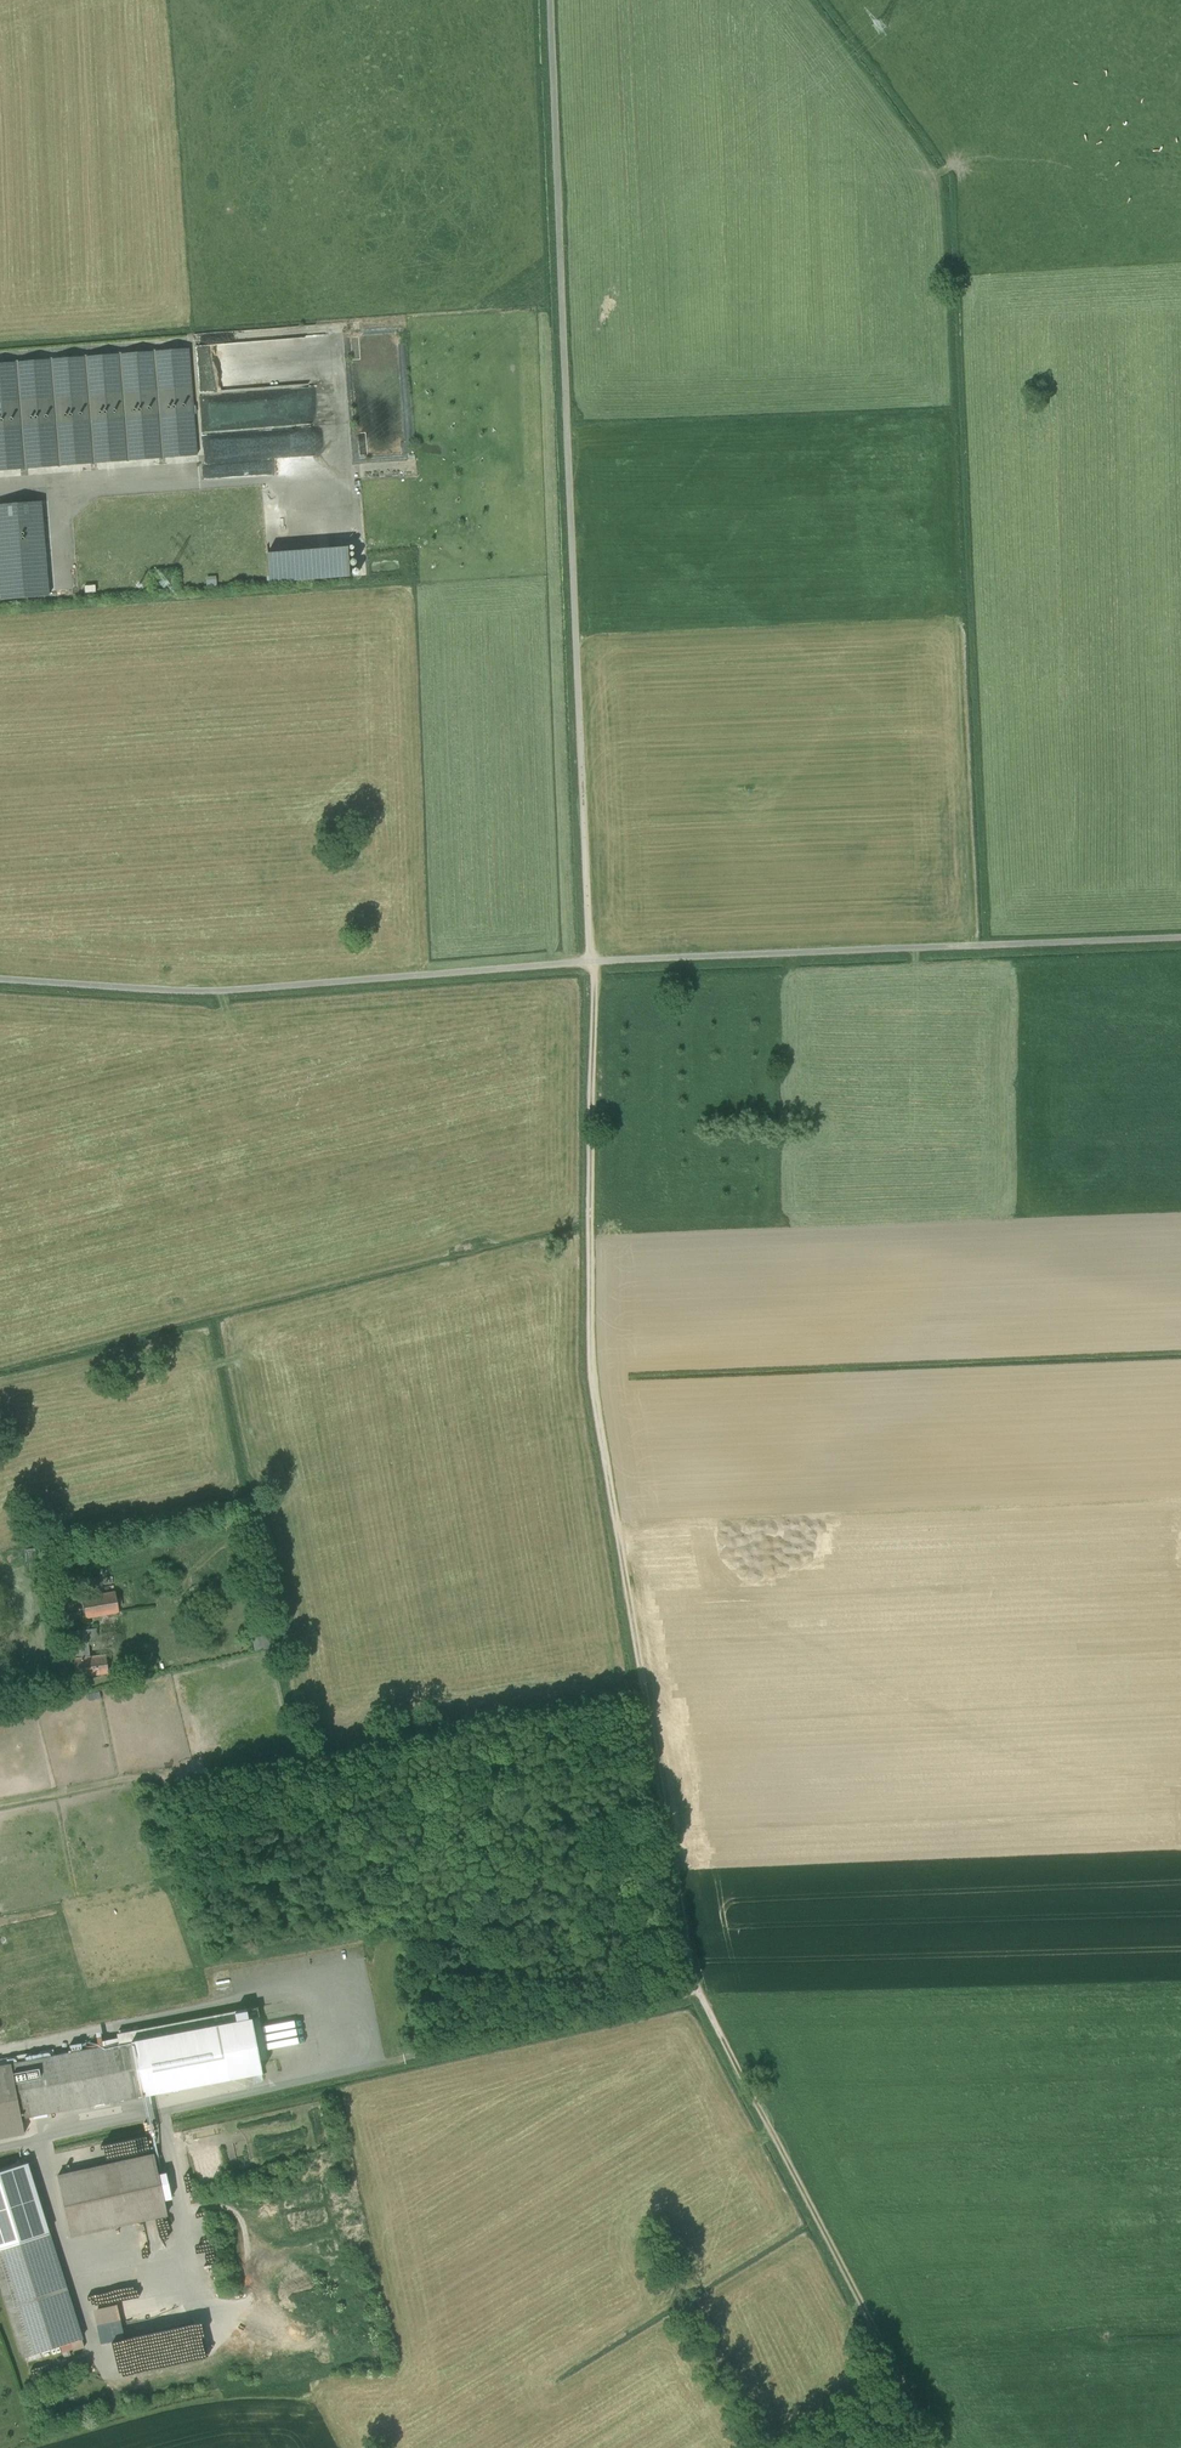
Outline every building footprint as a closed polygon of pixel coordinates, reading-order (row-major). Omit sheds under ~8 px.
[(0,362),(0,470),(161,459),(160,446),(186,444),(186,435),(194,435),(188,349),(0,362)] [(41,501),(0,504),(0,600),(46,597),(41,501)] [(332,543),(332,547),(341,547),(341,535),(317,535),(317,543),(332,543)] [(345,548),(264,553),(266,582),(347,577),(345,548)] [(114,1593),(82,1598),(85,1617),(118,1612),(114,1593)] [(92,1629),(71,1632),(74,1660),(84,1659),(82,1642),(93,1641),(92,1629)] [(84,1659),(74,1660),(75,1677),(108,1673),(106,1657),(84,1659)] [(251,2018),(131,2041),(142,2095),(261,2073),(259,2061),(267,2059),(259,2017),(251,2019),(251,2018)] [(39,2052),(40,2058),(32,2059),(31,2053),(0,2059),(0,2138),(24,2133),(21,2118),(142,2095),(131,2041),(54,2055),(53,2049),(39,2052)] [(153,2155),(58,2176),(71,2235),(166,2214),(153,2155)] [(46,2232),(24,2163),(0,2170),(0,2247),(46,2232)] [(0,2247),(0,2281),(23,2356),(59,2345),(70,2342),(80,2339),(81,2338),(46,2232),(0,2247)] [(117,2305),(93,2310),(96,2324),(120,2319),(117,2305)] [(120,2319),(96,2324),(100,2344),(124,2339),(120,2319)] [(80,2339),(70,2342),(72,2349),(72,2351),(84,2347),(81,2339),(80,2339)] [(70,2342),(59,2345),(62,2352),(72,2349),(70,2342)]
